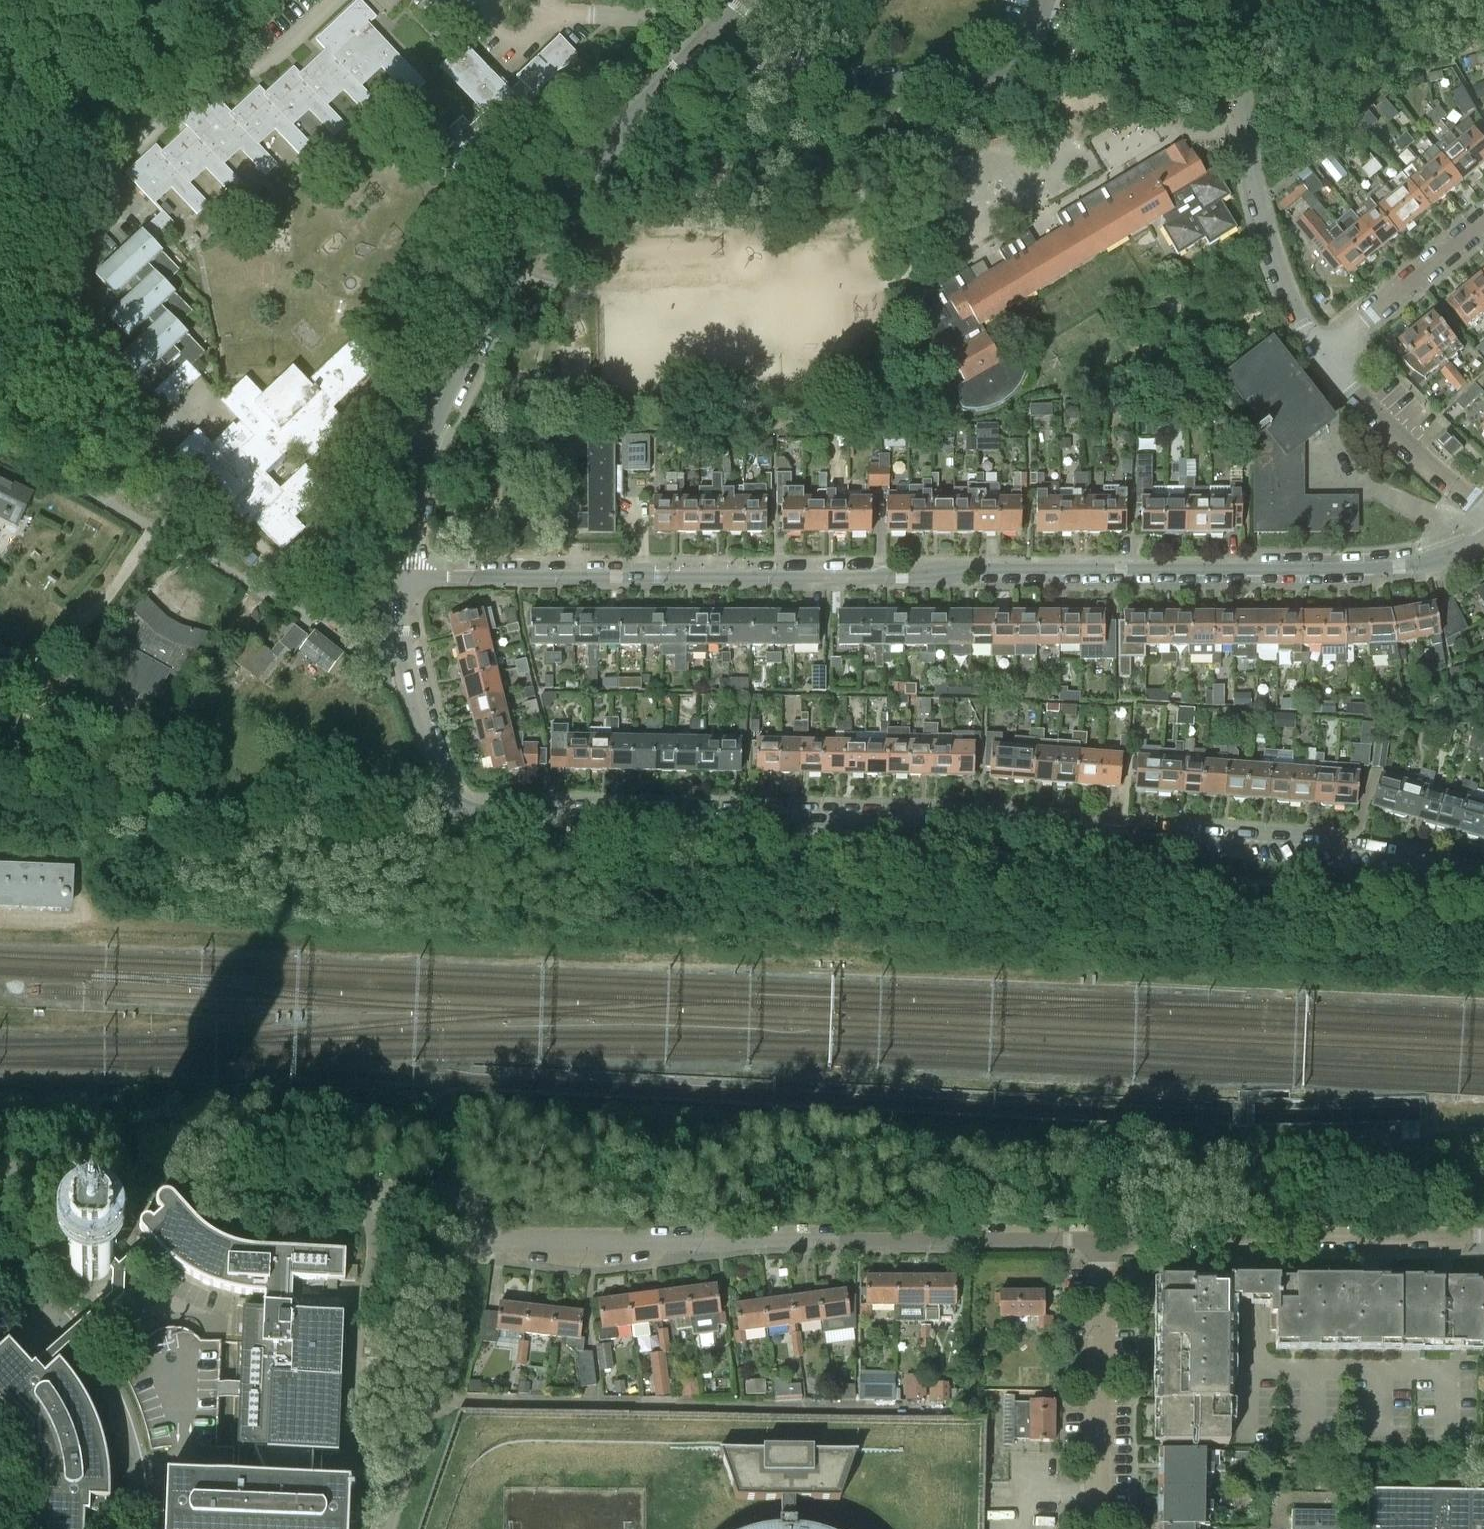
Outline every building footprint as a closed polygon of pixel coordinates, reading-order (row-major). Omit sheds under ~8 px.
[(154,203),(171,187),(197,215),(208,204),(188,183),(205,167),(232,195),(243,185),(223,164),(240,148),(266,176),(277,165),(257,144),(274,128),(301,156),(312,146),(292,125),(308,109),(335,137),(346,126),(326,105),(343,89),(369,117),(380,107),(364,89),(384,70),(411,98),(425,83),(369,24),(376,17),(360,0),(358,0),(316,40),(326,51),(301,75),(294,68),(266,94),(260,87),(232,114),(212,93),(182,122),(188,129),(163,153),(156,146),(126,175),(153,204),(154,203)] [(448,165),(461,178),(478,162),(482,166),(506,142),(493,129),(495,127),(496,128),(521,104),(520,103),(531,92),(535,96),(578,55),(560,37),(517,78),(520,81),(508,93),(465,48),(466,47),(465,45),(440,70),(441,71),(442,70),(485,114),(472,126),(463,117),(434,143),(452,162),(448,165)] [(1481,46),(1483,54),(1470,58),(1472,67),(1483,64),(1483,45),(1481,46)] [(1122,64),(1112,69),(1117,79),(1127,74),(1122,64)] [(1415,84),(1428,82),(1427,74),(1414,75),(1415,84)] [(1480,98),(1483,96),(1483,85),(1483,84),(1476,87),(1480,98)] [(1477,109),(1464,87),(1452,94),(1465,116),(1477,109)] [(1382,112),(1392,104),(1387,98),(1377,106),(1382,112)] [(1440,106),(1434,111),(1442,121),(1448,116),(1440,106)] [(1358,119),(1368,131),(1378,123),(1368,111),(1367,110),(1358,118),(1358,119)] [(1436,126),(1442,121),(1434,111),(1428,116),(1436,126)] [(1095,143),(1106,164),(1149,142),(1137,120),(1095,143)] [(1453,134),(1481,169),(1483,167),(1483,139),(1469,120),(1457,130),(1452,124),(1448,128),(1453,134)] [(1331,134),(1335,138),(1338,143),(1346,137),(1342,132),(1339,128),(1331,134)] [(1408,132),(1402,137),(1410,148),(1416,142),(1408,132)] [(1481,169),(1453,134),(1447,139),(1437,147),(1445,156),(1444,156),(1465,182),(1481,169)] [(1403,153),(1410,148),(1402,137),(1395,143),(1403,153)] [(969,269),(958,276),(940,286),(944,293),(937,298),(934,294),(907,311),(923,337),(916,341),(932,368),(950,357),(966,383),(959,387),(960,404),(960,405),(960,406),(961,407),(961,408),(962,409),(964,410),(966,411),(978,412),(990,410),(1001,405),(1004,403),(1013,396),(1021,386),(1026,375),(1026,373),(1026,372),(1026,371),(1026,370),(1025,368),(1024,367),(1023,366),(1008,358),(1002,361),(985,333),(984,334),(979,326),(980,326),(980,325),(1161,216),(1161,217),(1172,211),(1177,219),(1162,228),(1178,255),(1205,239),(1209,245),(1237,229),(1221,203),(1230,197),(1214,170),(1206,175),(1193,153),(1189,155),(1181,143),(1166,152),(1168,156),(1151,166),(1149,161),(1057,216),(1064,229),(1054,235),(1047,223),(999,251),(1007,264),(976,282),(969,269)] [(1437,147),(1420,160),(1449,195),(1465,182),(1444,156),(1445,156),(1437,147)] [(1349,177),(1334,157),(1323,165),(1338,185),(1349,177)] [(1376,159),(1370,164),(1378,174),(1384,169),(1376,159)] [(1434,208),(1449,195),(1420,160),(1404,174),(1412,183),(1413,182),(1434,208)] [(1371,179),(1378,174),(1370,164),(1364,169),(1371,179)] [(1394,182),(1388,187),(1417,221),(1434,208),(1413,182),(1412,183),(1404,174),(1394,182)] [(1303,184),(1306,187),(1314,196),(1324,188),(1314,175),(1303,184)] [(1401,235),(1417,221),(1388,187),(1387,187),(1384,183),(1368,196),(1372,201),(1379,210),(1380,210),(1401,235)] [(1328,214),(1320,205),(1314,196),(1306,187),(1298,193),(1313,210),(1297,224),(1337,273),(1344,267),(1351,275),(1367,262),(1339,228),(1328,214)] [(1384,248),(1401,235),(1380,210),(1379,210),(1372,201),(1365,206),(1373,215),(1363,223),(1384,248)] [(163,213),(96,276),(107,288),(117,298),(128,288),(134,294),(155,273),(166,285),(180,271),(154,243),(174,224),(163,212),(163,213)] [(1384,248),(1363,223),(1356,229),(1348,220),(1339,228),(1367,262),(1384,248)] [(134,294),(109,317),(120,329),(130,339),(140,329),(146,335),(168,314),(179,326),(193,313),(166,285),(155,273),(134,294)] [(1483,275),(1467,289),(1483,310),(1483,275)] [(1483,316),(1483,310),(1467,289),(1449,303),(1469,328),(1483,316)] [(1419,327),(1445,358),(1448,361),(1465,348),(1436,313),(1419,327)] [(146,335),(121,358),(132,370),(142,380),(153,370),(165,383),(188,363),(192,367),(205,354),(179,326),(168,314),(146,335)] [(1438,363),(1445,358),(1419,327),(1401,342),(1411,355),(1405,361),(1409,365),(1413,369),(1417,373),(1425,379),(1427,380),(1428,378),(1427,377),(1440,366),(1438,363)] [(261,516),(255,522),(283,551),(283,550),(282,549),(303,530),(292,519),(325,488),(326,490),(327,489),(305,466),(280,490),(264,472),(297,441),(315,459),(348,427),(349,428),(350,428),(332,408),(376,366),(354,342),(355,340),(354,339),(308,383),(296,370),(264,400),(245,380),(222,401),(242,422),(237,427),(234,424),(212,445),(198,430),(197,431),(198,433),(178,452),(229,506),(228,507),(229,508),(230,506),(241,517),(252,507),(261,516)] [(1229,378),(1248,403),(1266,427),(1249,440),(1252,444),(1257,440),(1257,531),(1354,530),(1354,500),(1301,500),(1300,443),(1316,431),(1315,431),(1329,420),(1272,346),(1229,378)] [(165,383),(155,393),(163,401),(169,408),(201,377),(192,367),(188,363),(165,383)] [(1442,372),(1451,384),(1455,380),(1454,379),(1459,374),(1452,365),(1442,372)] [(1412,377),(1419,384),(1425,379),(1417,373),(1412,377)] [(1468,385),(1459,374),(1454,379),(1455,380),(1451,384),(1459,393),(1468,385)] [(1483,390),(1476,384),(1457,403),(1465,411),(1483,394),(1483,392),(1483,390)] [(1184,407),(1177,407),(1165,407),(1166,431),(1184,431),(1184,407)] [(883,426),(883,441),(905,441),(905,426),(883,426)] [(1437,443),(1453,459),(1464,448),(1448,432),(1437,443)] [(622,435),(622,450),(613,450),(613,444),(589,444),(589,516),(580,516),(580,529),(585,529),(589,529),(590,533),(614,533),(613,485),(622,485),(622,471),(650,471),(650,435),(634,435),(622,435)] [(967,438),(967,450),(976,450),(976,438),(967,438)] [(699,441),(699,454),(720,454),(720,440),(699,441)] [(771,440),(750,440),(750,453),(771,453),(771,440)] [(922,440),(910,440),(910,449),(922,449),(922,440)] [(1069,449),(1069,440),(1058,440),(1058,449),(1069,449)] [(721,459),(721,474),(721,533),(743,533),(743,500),(743,487),(729,487),(729,481),(731,481),(731,475),(730,467),(729,459),(721,459)] [(1164,488),(1164,500),(1164,535),(1178,535),(1178,533),(1186,533),(1186,461),(1179,461),(1179,488),(1164,488)] [(1193,535),(1210,535),(1209,488),(1194,488),(1193,478),(1194,461),(1186,461),(1186,533),(1193,533),(1193,535)] [(1123,474),(1132,475),(1132,462),(1123,462),(1123,474)] [(868,488),(879,488),(880,467),(868,467),(868,486),(868,488)] [(890,467),(880,467),(879,488),(888,488),(889,488),(889,486),(890,467)] [(1164,488),(1150,488),(1150,470),(1136,470),(1136,489),(1141,489),(1141,533),(1149,533),(1149,535),(1164,535),(1164,500),(1164,488)] [(653,533),(675,533),(675,474),(667,474),(667,487),(665,487),(665,500),(650,500),(650,516),(653,516),(653,533)] [(684,474),(675,474),(675,533),(699,533),(699,500),(686,500),(686,492),(684,492),(684,474)] [(699,533),(721,533),(721,474),(712,474),(712,488),(699,488),(699,500),(699,533)] [(743,486),(743,487),(743,500),(743,533),(766,533),(766,493),(772,493),(772,474),(764,474),(764,486),(743,486)] [(782,533),(804,533),(804,500),(804,491),(792,491),(792,474),(776,474),(776,506),(782,506),(782,533)] [(818,500),(804,500),(804,533),(826,533),(826,474),(819,474),(819,492),(818,492),(818,500)] [(834,474),(826,474),(826,533),(849,533),(849,517),(848,517),(848,500),(835,500),(836,492),(834,492),(834,474)] [(922,500),(909,500),(909,517),(908,517),(908,533),(931,533),(931,474),(924,474),(924,492),(922,492),(922,500)] [(931,474),(931,533),(954,533),(954,517),(955,517),(955,500),(954,500),(940,500),(940,493),(939,493),(939,474),(931,474)] [(977,474),(977,484),(977,533),(998,533),(998,517),(999,517),(999,500),(999,484),(984,484),(984,474),(977,474)] [(998,517),(998,533),(1021,533),(1021,500),(1021,492),(1021,474),(1013,474),(1013,492),(1011,492),(1011,500),(999,500),(999,517),(998,517)] [(1059,500),(1059,489),(1059,484),(1044,484),(1044,474),(1037,474),(1037,493),(1037,499),(1037,533),(1059,533),(1059,500)] [(1059,489),(1059,500),(1059,533),(1082,533),(1082,474),(1074,474),(1074,489),(1059,489)] [(1082,533),(1104,533),(1103,500),(1090,500),(1090,492),(1089,492),(1089,474),(1082,474),(1082,533)] [(18,521),(31,496),(0,481),(0,512),(18,521)] [(1209,488),(1210,535),(1222,535),(1222,534),(1231,534),(1231,527),(1241,527),(1242,483),(1230,483),(1230,488),(1209,488)] [(954,533),(977,533),(977,484),(967,484),(967,490),(954,490),(954,500),(955,500),(955,517),(954,517),(954,533)] [(1104,487),(1103,500),(1104,533),(1126,533),(1126,499),(1126,487),(1104,487)] [(848,500),(848,517),(849,517),(849,533),(871,534),(871,492),(868,492),(862,492),(861,492),(861,500),(848,500)] [(887,492),(887,533),(908,533),(908,517),(909,517),(909,500),(896,500),(897,492),(896,492),(888,492),(887,492)] [(1440,610),(1446,640),(1448,649),(1462,641),(1458,634),(1466,630),(1452,599),(1438,603),(1440,610)] [(118,663),(127,669),(121,679),(132,685),(130,689),(143,697),(145,693),(156,699),(170,674),(177,678),(193,649),(204,652),(208,635),(180,628),(167,620),(146,600),(134,612),(145,623),(129,650),(126,648),(118,663)] [(1426,604),(1411,606),(1414,623),(1412,624),(1415,641),(1432,638),(1437,664),(1445,662),(1440,636),(1434,605),(1426,606),(1426,604)] [(1396,644),(1415,641),(1412,624),(1414,623),(1411,606),(1398,608),(1398,611),(1391,612),(1396,644)] [(455,639),(487,632),(494,630),(489,609),(464,615),(463,612),(450,615),(455,639)] [(508,626),(517,624),(515,609),(506,610),(508,626)] [(1355,613),(1347,613),(1347,646),(1369,645),(1368,610),(1355,611),(1355,613)] [(1396,644),(1391,612),(1380,612),(1380,610),(1368,610),(1369,645),(1370,657),(1388,657),(1388,662),(1398,661),(1397,652),(1396,644)] [(553,646),(574,646),(574,628),(576,626),(576,611),(559,611),(559,614),(553,614),(553,646)] [(598,669),(598,664),(598,654),(598,646),(597,646),(597,613),(589,614),(589,611),(576,611),(576,626),(574,628),(574,646),(588,646),(588,668),(598,669)] [(662,646),(685,646),(685,613),(678,613),(678,611),(665,612),(665,626),(662,629),(662,646)] [(685,646),(705,646),(705,629),(708,626),(708,611),(692,611),(692,613),(685,613),(685,646)] [(705,646),(730,646),(730,613),(721,613),(721,611),(708,611),(708,626),(705,629),(705,646)] [(730,646),(751,646),(751,629),(754,626),(754,611),(735,611),(735,613),(730,613),(730,646)] [(751,629),(751,646),(774,646),(774,613),(766,613),(766,611),(754,611),(754,626),(751,629)] [(779,613),(774,613),(774,646),(793,646),(793,628),(795,625),(796,611),(779,611),(779,613)] [(793,628),(793,646),(818,646),(818,613),(810,613),(810,611),(796,611),(795,625),(793,628)] [(838,646),(859,646),(859,630),(862,627),(862,611),(846,612),(846,613),(838,613),(838,646)] [(875,611),(862,611),(862,627),(859,630),(859,646),(873,646),(873,655),(876,655),(883,654),(883,646),(883,614),(875,614),(875,611)] [(883,646),(904,646),(904,630),(907,627),(907,611),(889,611),(889,614),(883,614),(883,646)] [(919,612),(907,611),(907,627),(904,630),(904,646),(927,646),(927,614),(919,614),(919,612)] [(927,654),(934,654),(934,646),(948,646),(948,629),(952,626),(951,611),(933,611),(933,614),(927,614),(927,646),(927,654)] [(963,611),(951,611),(952,626),(948,629),(948,646),(948,658),(964,658),(964,654),(972,654),(972,646),(972,614),(963,614),(963,611)] [(977,614),(972,614),(972,646),(992,646),(992,631),(996,626),(996,611),(977,611),(977,614)] [(1007,611),(996,611),(996,626),(992,631),(992,646),(992,658),(1015,658),(1015,614),(1007,614),(1007,611)] [(1258,614),(1258,655),(1277,655),(1277,652),(1277,628),(1279,628),(1280,611),(1264,611),(1264,614),(1258,614)] [(1294,655),(1301,655),(1301,646),(1302,614),(1293,614),(1293,611),(1280,611),(1279,628),(1277,628),(1277,652),(1291,652),(1294,655)] [(1308,614),(1302,614),(1301,646),(1319,646),(1319,629),(1323,629),(1323,611),(1308,611),(1308,614)] [(1338,611),(1323,611),(1323,629),(1319,629),(1319,646),(1344,646),(1347,646),(1347,613),(1338,613),(1338,611)] [(598,646),(618,646),(618,627),(621,625),(621,612),(604,612),(604,613),(597,613),(597,646),(598,646)] [(618,627),(618,646),(641,646),(641,613),(634,613),(634,612),(621,612),(621,625),(618,627)] [(648,613),(641,613),(641,646),(662,646),(662,629),(665,626),(665,612),(648,612),(648,613)] [(1036,646),(1036,630),(1039,627),(1039,612),(1021,612),(1021,614),(1015,614),(1015,658),(1036,658),(1036,646)] [(1052,612),(1039,612),(1039,627),(1036,630),(1036,646),(1059,646),(1059,614),(1052,614),(1052,612)] [(1059,646),(1080,646),(1081,646),(1081,612),(1066,612),(1066,614),(1059,614),(1059,646)] [(1096,612),(1081,612),(1081,646),(1080,646),(1080,660),(1114,660),(1114,624),(1104,624),(1104,614),(1096,614),(1096,612)] [(1119,623),(1118,680),(1130,680),(1130,660),(1145,660),(1145,646),(1145,627),(1148,627),(1148,612),(1132,612),(1132,614),(1124,614),(1124,623),(1119,623)] [(1160,612),(1148,612),(1148,627),(1145,627),(1145,646),(1169,646),(1169,614),(1161,614),(1160,612)] [(1169,646),(1189,646),(1190,628),(1192,628),(1193,612),(1175,612),(1175,614),(1169,614),(1169,646)] [(1193,612),(1192,628),(1190,628),(1189,646),(1189,658),(1214,658),(1214,655),(1214,646),(1214,614),(1205,614),(1204,612),(1193,612)] [(1214,646),(1232,646),(1232,628),(1235,627),(1235,612),(1220,612),(1220,614),(1214,614),(1214,646)] [(1235,612),(1235,627),(1232,628),(1232,646),(1232,657),(1246,657),(1246,661),(1258,661),(1258,655),(1258,614),(1250,614),(1250,612),(1235,612)] [(531,646),(553,646),(553,614),(528,614),(528,628),(531,628),(531,646)] [(520,632),(518,624),(506,627),(508,634),(520,632)] [(256,648),(242,666),(254,675),(265,662),(271,666),(277,658),(278,660),(287,649),(293,654),(302,642),(306,645),(301,652),(328,673),(342,656),(315,634),(310,641),(306,638),(307,637),(294,627),(281,644),(280,643),(272,653),(260,644),(256,648)] [(492,652),(487,632),(455,639),(458,649),(455,650),(458,660),(492,652)] [(1398,661),(1406,660),(1404,651),(1397,652),(1398,661)] [(458,660),(463,681),(497,674),(492,652),(458,660)] [(561,654),(553,654),(553,664),(561,664),(561,654)] [(514,662),(516,669),(528,666),(526,659),(514,662)] [(831,659),(831,683),(842,683),(842,659),(831,659)] [(530,673),(528,666),(516,669),(518,676),(530,673)] [(598,669),(588,668),(588,682),(598,682),(598,669)] [(813,668),(813,692),(826,692),(826,668),(813,668)] [(1454,683),(1467,681),(1465,668),(1452,670),(1454,683)] [(502,694),(497,674),(463,681),(468,702),(502,694)] [(641,676),(641,685),(650,685),(650,676),(641,676)] [(544,689),(552,689),(553,677),(544,677),(544,689)] [(617,689),(617,691),(641,690),(641,678),(617,678),(617,679),(617,689)] [(617,679),(601,679),(602,689),(617,689),(617,679)] [(730,680),(731,691),(749,691),(749,679),(730,679),(730,680)] [(731,691),(730,680),(721,680),(721,691),(731,691)] [(934,683),(934,694),(934,695),(947,695),(947,684),(934,683)] [(972,684),(972,685),(971,696),(986,696),(986,684),(972,684)] [(902,694),(902,685),(894,685),(894,694),(902,694)] [(948,695),(960,696),(960,685),(948,685),(948,695)] [(1037,686),(1025,685),(1025,699),(1036,699),(1037,686)] [(1036,699),(1048,699),(1048,686),(1037,686),(1036,699)] [(1212,694),(1212,706),(1224,707),(1224,706),(1224,686),(1212,686),(1212,694)] [(1157,691),(1145,691),(1145,702),(1157,702),(1157,691)] [(473,713),(475,723),(507,716),(502,694),(468,702),(471,714),(473,713)] [(897,704),(908,705),(908,695),(897,695),(897,704)] [(1247,707),(1247,695),(1234,696),(1234,708),(1247,707)] [(14,731),(19,719),(24,721),(29,708),(24,706),(0,696),(0,726),(14,731)] [(931,715),(931,700),(931,699),(921,699),(921,715),(931,715)] [(524,704),(526,711),(538,708),(536,701),(524,704)] [(1300,711),(1300,701),(1285,701),(1285,711),(1300,711)] [(1322,713),(1333,714),(1334,703),(1322,702),(1322,713)] [(1347,704),(1346,714),(1369,717),(1370,706),(1347,704)] [(1058,713),(1059,706),(1047,705),(1047,713),(1058,713)] [(540,715),(538,708),(526,711),(528,718),(540,715)] [(654,711),(654,719),(654,731),(661,731),(662,711),(654,711)] [(1186,724),(1187,711),(1179,711),(1178,723),(1186,724)] [(1239,715),(1231,714),(1230,727),(1239,728),(1239,715)] [(1294,717),(1276,715),(1275,728),(1294,729),(1294,717)] [(512,737),(507,716),(475,723),(480,744),(512,737)] [(739,733),(747,733),(747,721),(739,721),(739,733)] [(932,736),(932,724),(923,724),(923,736),(930,736),(932,736)] [(1472,738),(1483,740),(1483,735),(1483,730),(1474,728),(1472,738)] [(589,769),(589,739),(567,738),(567,737),(563,737),(563,730),(551,729),(550,768),(566,768),(566,769),(589,769)] [(909,775),(909,745),(910,729),(888,729),(888,734),(888,744),(887,775),(909,775)] [(1029,740),(1037,741),(1037,729),(1029,729),(1029,739),(1029,740)] [(1045,730),(1037,729),(1037,741),(1044,742),(1045,730)] [(589,732),(589,739),(589,769),(611,770),(611,739),(600,739),(601,732),(589,732)] [(1059,742),(1058,752),(1056,783),(1076,785),(1079,753),(1079,746),(1071,745),(1073,732),(1072,732),(1072,734),(1060,733),(1059,742)] [(1350,766),(1347,765),(1336,764),(1336,772),(1333,807),(1345,807),(1347,806),(1356,806),(1358,774),(1359,767),(1368,767),(1370,746),(1372,733),(1363,732),(1361,746),(1352,745),(1350,766)] [(534,745),(522,745),(523,733),(512,737),(480,744),(483,743),(487,759),(491,758),(494,771),(519,765),(535,765),(535,761),(545,762),(546,746),(534,745)] [(835,743),(823,743),(823,773),(844,774),(844,744),(844,734),(837,734),(837,733),(835,733),(835,743)] [(952,733),(952,736),(952,746),(952,776),(974,776),(974,760),(979,760),(981,733),(952,733)] [(990,778),(1012,780),(1014,748),(1001,747),(1002,734),(985,733),(984,768),(990,769),(990,778)] [(1087,733),(1080,733),(1079,746),(1086,746),(1087,733)] [(1437,744),(1448,747),(1451,735),(1440,733),(1437,744)] [(932,736),(930,736),(930,745),(932,745),(931,775),(952,776),(952,746),(952,736),(938,736),(932,736)] [(1014,738),(1014,748),(1012,780),(1034,781),(1037,741),(1029,740),(1029,739),(1014,738)] [(611,739),(611,770),(631,770),(631,739),(611,739)] [(654,740),(631,739),(631,770),(653,771),(654,740)] [(654,740),(653,771),(675,771),(676,740),(654,740)] [(697,741),(676,740),(675,771),(697,772),(697,741)] [(1185,740),(1184,744),(1183,762),(1181,793),(1189,794),(1191,796),(1202,797),(1204,763),(1193,762),(1194,740),(1185,740)] [(697,741),(697,772),(718,772),(718,741),(697,741)] [(741,741),(718,741),(718,772),(741,773),(741,741)] [(1034,781),(1056,783),(1058,752),(1059,742),(1044,742),(1037,741),(1034,781)] [(1147,793),(1157,793),(1160,760),(1161,760),(1162,747),(1146,747),(1146,741),(1139,741),(1137,758),(1135,789),(1146,791),(1147,793)] [(756,772),(779,773),(779,743),(757,742),(756,772)] [(801,743),(779,743),(779,773),(800,773),(801,743)] [(800,773),(823,773),(823,743),(801,743),(800,773)] [(864,774),(865,744),(844,744),(844,774),(864,774)] [(887,775),(888,744),(865,744),(864,774),(887,775)] [(1101,755),(1100,755),(1098,786),(1120,788),(1122,757),(1119,757),(1120,746),(1101,744),(1101,755)] [(1171,761),(1161,760),(1160,760),(1157,793),(1169,794),(1171,792),(1181,793),(1183,762),(1184,744),(1176,744),(1176,753),(1171,755),(1171,761)] [(932,745),(930,745),(909,745),(909,775),(931,775),(932,745)] [(1225,796),(1227,765),(1228,747),(1220,747),(1219,764),(1204,763),(1202,797),(1212,797),(1214,795),(1225,796)] [(1228,747),(1227,765),(1225,796),(1234,797),(1235,799),(1245,800),(1247,766),(1238,766),(1239,753),(1235,748),(1228,747)] [(1378,748),(1374,767),(1383,769),(1387,750),(1378,748)] [(1307,749),(1306,762),(1315,763),(1315,754),(1316,750),(1307,749)] [(1264,750),(1263,758),(1263,759),(1271,760),(1272,751),(1264,750)] [(1076,785),(1098,786),(1100,755),(1079,753),(1076,785)] [(1315,763),(1314,771),(1312,803),(1322,804),(1324,806),(1333,807),(1336,772),(1322,771),(1324,755),(1322,755),(1315,754),(1315,763)] [(1259,799),(1269,800),(1271,768),(1271,760),(1263,759),(1263,758),(1258,761),(1257,767),(1247,766),(1245,800),(1257,801),(1259,799)] [(1271,760),(1271,768),(1269,800),(1278,800),(1279,803),(1290,803),(1292,769),(1292,761),(1293,759),(1278,758),(1278,760),(1271,760)] [(1412,784),(1403,781),(1393,815),(1405,818),(1408,817),(1414,819),(1428,772),(1430,764),(1419,761),(1416,770),(1420,772),(1418,777),(1414,776),(1412,784)] [(1312,803),(1314,771),(1292,769),(1290,803),(1301,804),(1303,802),(1312,803)] [(1428,772),(1414,819),(1425,822),(1426,825),(1435,827),(1444,793),(1431,789),(1433,782),(1435,774),(1428,772)] [(1382,812),(1393,815),(1403,781),(1382,775),(1373,808),(1381,810),(1382,812)] [(1460,790),(1468,792),(1470,783),(1463,781),(1460,790)] [(1470,783),(1468,792),(1466,799),(1457,831),(1467,834),(1469,836),(1478,839),(1483,817),(1483,793),(1476,791),(1477,786),(1470,783)] [(1444,793),(1435,827),(1446,830),(1449,829),(1457,831),(1466,799),(1444,793)] [(65,909),(68,908),(69,907),(70,907),(70,906),(70,905),(72,870),(0,868),(0,906),(65,909)] [(0,1353),(0,1404),(8,1412),(15,1421),(22,1430),(27,1441),(32,1452),(34,1458),(37,1470),(38,1481),(39,1492),(37,1528),(85,1528),(86,1512),(91,1513),(91,1499),(111,1500),(111,1491),(111,1482),(110,1470),(108,1458),(106,1446),(101,1429),(97,1419),(90,1404),(81,1389),(74,1378),(69,1373),(60,1362),(54,1368),(45,1358),(126,1290),(126,1267),(153,1243),(155,1245),(155,1246),(166,1257),(174,1264),(181,1270),(186,1273),(194,1278),(200,1281),(207,1284),(215,1288),(222,1290),(229,1292),(237,1294),(246,1295),(251,1295),(256,1296),(265,1296),(264,1305),(264,1311),(244,1310),(239,1448),(238,1476),(168,1473),(166,1528),(349,1528),(351,1481),(322,1480),(323,1452),(339,1452),(344,1314),(291,1312),(292,1307),(293,1279),(345,1282),(346,1266),(346,1251),(257,1247),(251,1247),(246,1246),(239,1244),(233,1243),(227,1241),(219,1237),(214,1234),(210,1231),(206,1228),(201,1224),(197,1220),(192,1215),(187,1209),(181,1203),(177,1198),(174,1196),(173,1195),(171,1194),(169,1193),(167,1193),(166,1193),(163,1194),(161,1195),(160,1196),(158,1198),(157,1200),(157,1201),(156,1203),(156,1205),(157,1206),(157,1207),(157,1208),(158,1210),(159,1211),(161,1213),(154,1220),(152,1219),(150,1218),(149,1218),(148,1218),(144,1219),(143,1220),(142,1221),(140,1224),(140,1225),(140,1228),(142,1231),(147,1236),(121,1260),(114,1253),(112,1254),(113,1254),(113,1257),(113,1259),(113,1261),(113,1263),(112,1264),(119,1270),(118,1286),(40,1353),(28,1363),(10,1343),(0,1353)] [(79,1225),(69,1230),(62,1239),(57,1249),(56,1260),(58,1272),(63,1281),(72,1289),(82,1294),(93,1295),(105,1293),(115,1287),(122,1279),(127,1269),(129,1257),(126,1246),(121,1236),(112,1229),(102,1224),(91,1222),(79,1225)] [(871,1306),(897,1306),(897,1277),(866,1277),(866,1306),(863,1306),(863,1318),(870,1318),(871,1306)] [(926,1278),(897,1277),(897,1306),(897,1323),(926,1323),(926,1307),(926,1278)] [(1276,1332),(1276,1345),(1400,1346),(1483,1347),(1483,1341),(1482,1341),(1483,1280),(1444,1280),(1444,1279),(1401,1279),(1361,1279),(1361,1278),(1295,1278),(1295,1279),(1280,1279),(1280,1278),(1249,1278),(1230,1277),(1230,1282),(1196,1281),(1196,1279),(1161,1279),(1159,1361),(1159,1404),(1160,1404),(1160,1444),(1229,1445),(1229,1354),(1229,1319),(1230,1299),(1240,1299),(1241,1301),(1249,1301),(1270,1302),(1270,1317),(1270,1332),(1276,1332)] [(956,1278),(926,1278),(926,1307),(956,1307),(956,1278)] [(686,1290),(690,1319),(716,1315),(718,1327),(726,1326),(724,1313),(721,1314),(717,1286),(686,1290)] [(691,1329),(690,1319),(686,1290),(657,1294),(661,1322),(674,1321),(675,1331),(691,1329)] [(818,1295),(821,1322),(826,1321),(827,1333),(859,1329),(856,1296),(848,1297),(847,1291),(818,1295)] [(1000,1293),(1000,1318),(1039,1318),(1039,1331),(1052,1331),(1052,1317),(1044,1317),(1044,1293),(1000,1293)] [(649,1324),(661,1322),(657,1294),(627,1298),(631,1326),(633,1340),(650,1338),(649,1324)] [(794,1325),(821,1322),(818,1295),(791,1298),(794,1325)] [(333,1297),(316,1297),(315,1309),(333,1309),(333,1297)] [(616,1328),(631,1326),(627,1298),(598,1302),(602,1330),(598,1330),(600,1342),(617,1340),(616,1328)] [(766,1329),(794,1325),(791,1298),(763,1302),(766,1329)] [(744,1332),(766,1329),(763,1302),(736,1306),(739,1332),(736,1333),(737,1345),(745,1344),(744,1332)] [(498,1331),(524,1334),(527,1307),(499,1304),(498,1313),(483,1312),(479,1342),(496,1344),(498,1331)] [(554,1310),(527,1307),(524,1334),(551,1337),(554,1310)] [(551,1337),(566,1339),(565,1347),(572,1353),(576,1353),(581,1388),(596,1387),(592,1354),(582,1352),(584,1340),(581,1340),(583,1314),(554,1310),(551,1337)] [(153,1448),(180,1448),(217,1448),(219,1343),(203,1343),(185,1330),(164,1329),(147,1339),(139,1356),(120,1363),(134,1395),(144,1422),(149,1451),(153,1448)] [(659,1331),(660,1342),(668,1341),(667,1330),(659,1331)] [(792,1334),(793,1345),(801,1344),(799,1333),(792,1334)] [(660,1342),(662,1354),(652,1355),(655,1380),(668,1379),(664,1354),(670,1354),(668,1341),(660,1342)] [(518,1342),(517,1353),(526,1354),(527,1343),(518,1342)] [(803,1357),(801,1344),(793,1345),(795,1358),(803,1357)] [(610,1346),(597,1347),(600,1372),(613,1370),(610,1346)] [(526,1354),(517,1353),(515,1365),(525,1366),(526,1354)] [(775,1398),(801,1397),(801,1385),(788,1385),(787,1378),(773,1379),(775,1398)] [(861,1378),(861,1400),(895,1401),(895,1378),(861,1378)] [(469,1392),(477,1392),(477,1386),(473,1382),(468,1382),(469,1392)] [(624,1394),(622,1383),(615,1384),(616,1395),(624,1394)] [(764,1383),(745,1384),(746,1397),(764,1396),(764,1383)] [(927,1402),(927,1383),(909,1383),(908,1402),(927,1402)] [(949,1383),(930,1383),(930,1403),(949,1403),(949,1383)] [(517,1394),(526,1395),(527,1385),(518,1384),(517,1394)] [(853,1387),(831,1388),(832,1402),(853,1401),(853,1387)] [(1014,1440),(1029,1441),(1029,1443),(1055,1443),(1055,1402),(1030,1401),(1030,1403),(1014,1403),(1014,1396),(1003,1396),(1003,1447),(1013,1447),(1014,1440)] [(794,1521),(794,1501),(839,1502),(856,1453),(813,1452),(813,1447),(763,1447),(763,1451),(719,1450),(735,1501),(781,1501),(781,1521),(780,1521),(779,1528),(772,1528),(801,1528),(796,1528),(796,1521),(794,1521)] [(1160,1452),(1160,1470),(1214,1471),(1214,1467),(1220,1467),(1220,1452),(1160,1452)] [(1213,1476),(1214,1471),(1160,1470),(1159,1489),(1205,1490),(1205,1476),(1213,1476)] [(1341,1483),(1332,1483),(1332,1491),(1341,1491),(1341,1483)] [(1204,1504),(1205,1490),(1159,1489),(1159,1507),(1213,1509),(1213,1504),(1204,1504)] [(1374,1490),(1368,1495),(1367,1528),(1483,1528),(1483,1491),(1374,1490)] [(1213,1513),(1213,1509),(1159,1507),(1159,1528),(1198,1528),(1204,1528),(1204,1514),(1213,1513)] [(1338,1512),(1292,1511),(1292,1528),(1338,1528),(1338,1512)]
